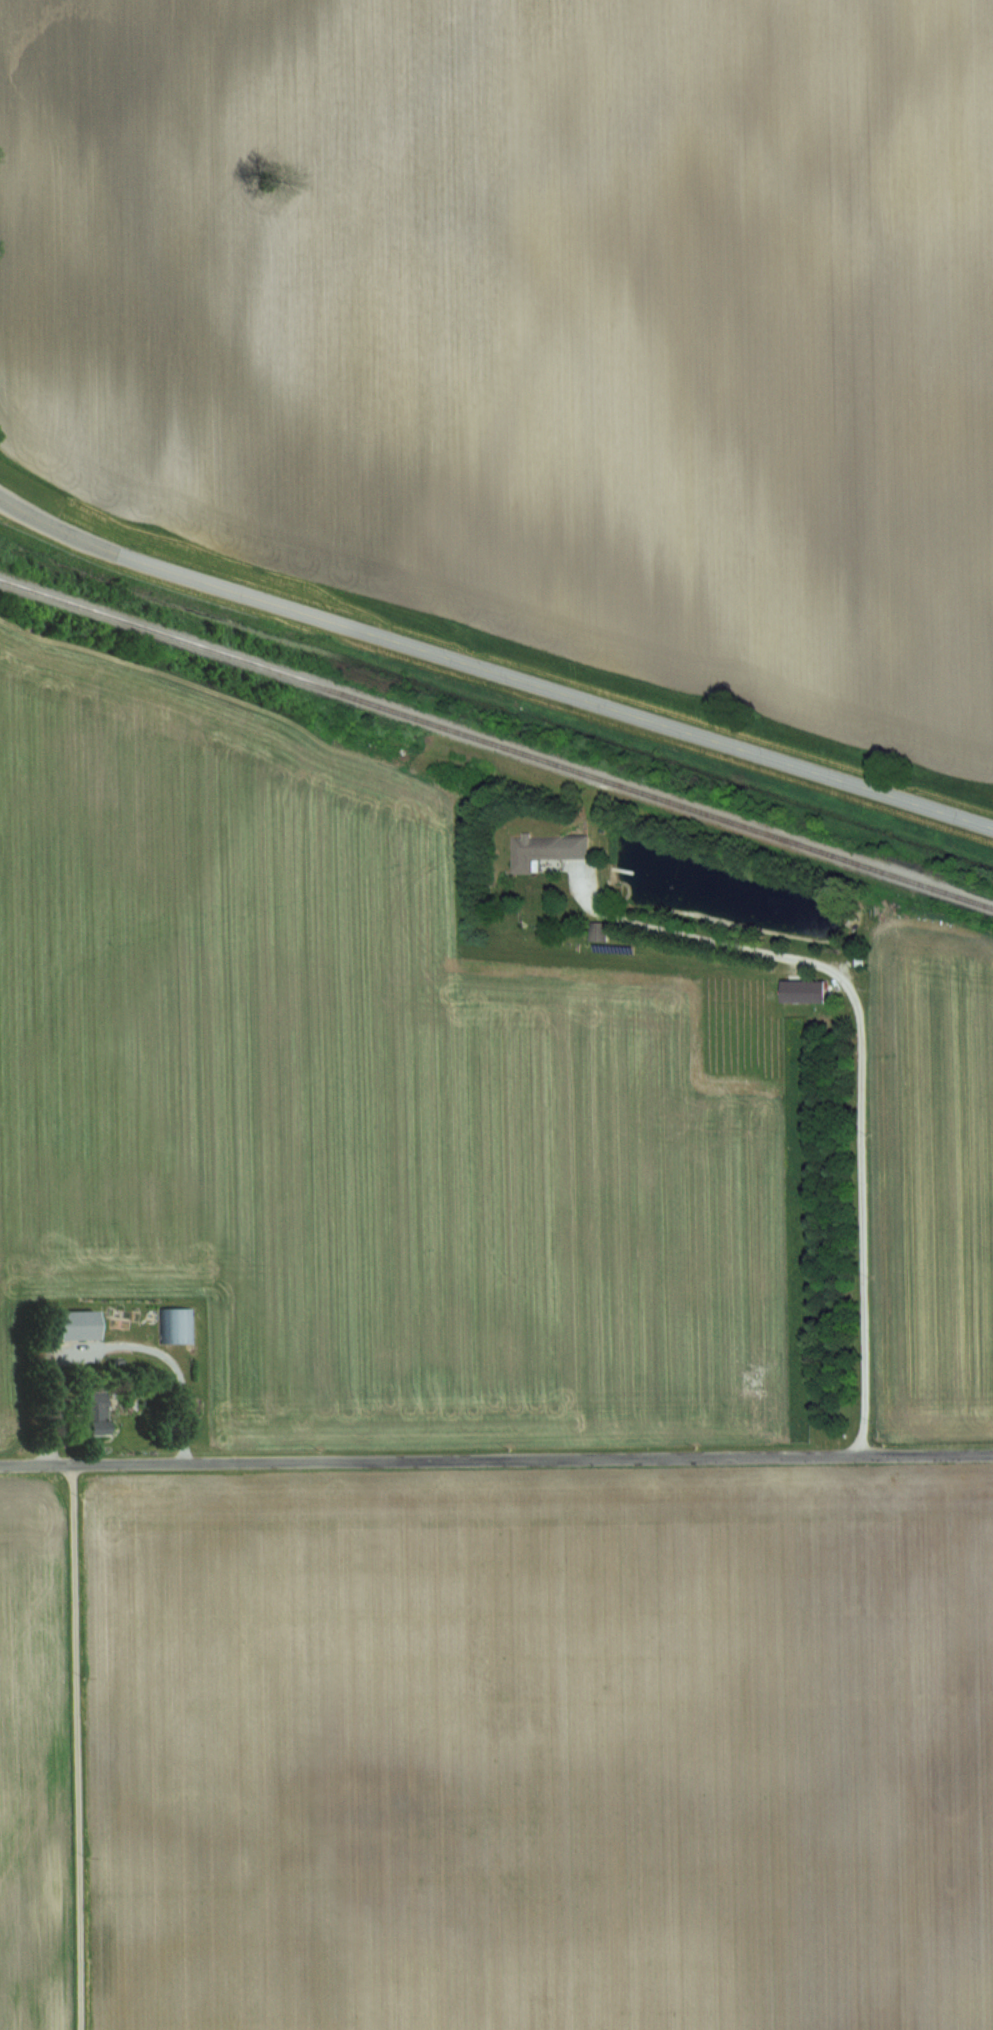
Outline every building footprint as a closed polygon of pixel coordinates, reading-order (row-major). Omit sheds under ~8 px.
[(514,834),(514,873),(534,873),(534,857),(561,858),(561,834),(514,834)] [(780,1003),(827,1003),(827,980),(780,980),(780,1003)] [(194,1308),(163,1308),(163,1343),(194,1343),(194,1308)] [(92,1310),(52,1310),(52,1339),(92,1339),(92,1310)] [(83,1421),(74,1421),(74,1435),(103,1435),(103,1391),(84,1391),(83,1421)]
